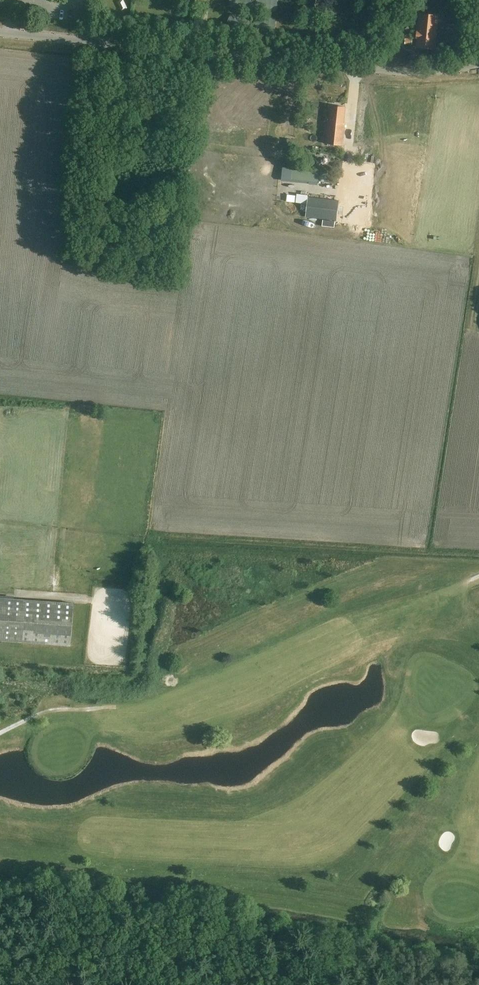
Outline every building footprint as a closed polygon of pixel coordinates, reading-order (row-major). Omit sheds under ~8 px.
[(437,16),(421,14),(419,31),(418,31),(417,35),(418,35),(417,38),(419,38),(418,47),(434,48),(437,16)] [(444,24),(442,40),(466,42),(468,27),(444,24)] [(343,145),(345,124),(343,123),(345,108),(332,106),(330,122),(328,122),(326,144),(343,145)] [(342,168),(356,169),(357,159),(343,157),(342,168)] [(283,167),(282,179),(298,181),(299,180),(300,169),(283,167)] [(339,203),(308,199),(306,217),(336,221),(339,203)] [(0,599),(0,641),(70,646),(73,604),(0,599)]
